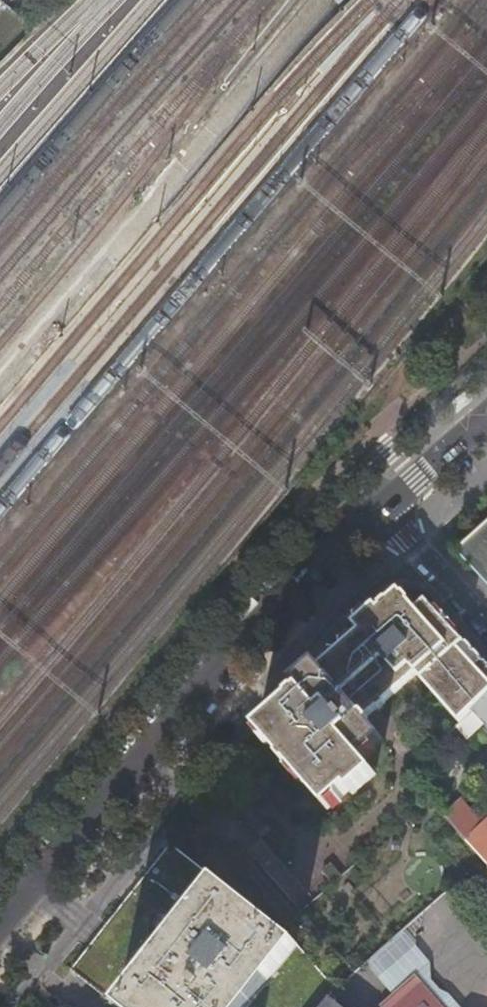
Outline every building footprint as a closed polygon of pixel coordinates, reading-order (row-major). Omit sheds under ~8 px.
[(458,553),(486,584),(486,526),(458,553)] [(294,684),(301,691),(257,729),(327,808),(349,789),(352,793),(373,774),(362,762),(385,742),(366,720),(416,675),(459,722),(471,711),(486,696),(486,667),(426,602),(416,611),(399,591),(379,609),(375,605),(354,624),(360,631),(340,649),(331,657),(319,667),(317,664),(294,684)] [(471,711),(486,727),(486,696),(471,711)] [(485,826),(462,801),(445,816),(480,856),(486,863),(486,825),(485,826)] [(329,997),(336,989),(298,945),(214,878),(171,844),(136,888),(124,904),(107,924),(88,950),(72,970),(115,1004),(119,1006),(321,1006),(329,997)] [(418,981),(389,1006),(441,1006),(418,981)] [(329,997),(321,1006),(342,1006),(329,997)]
